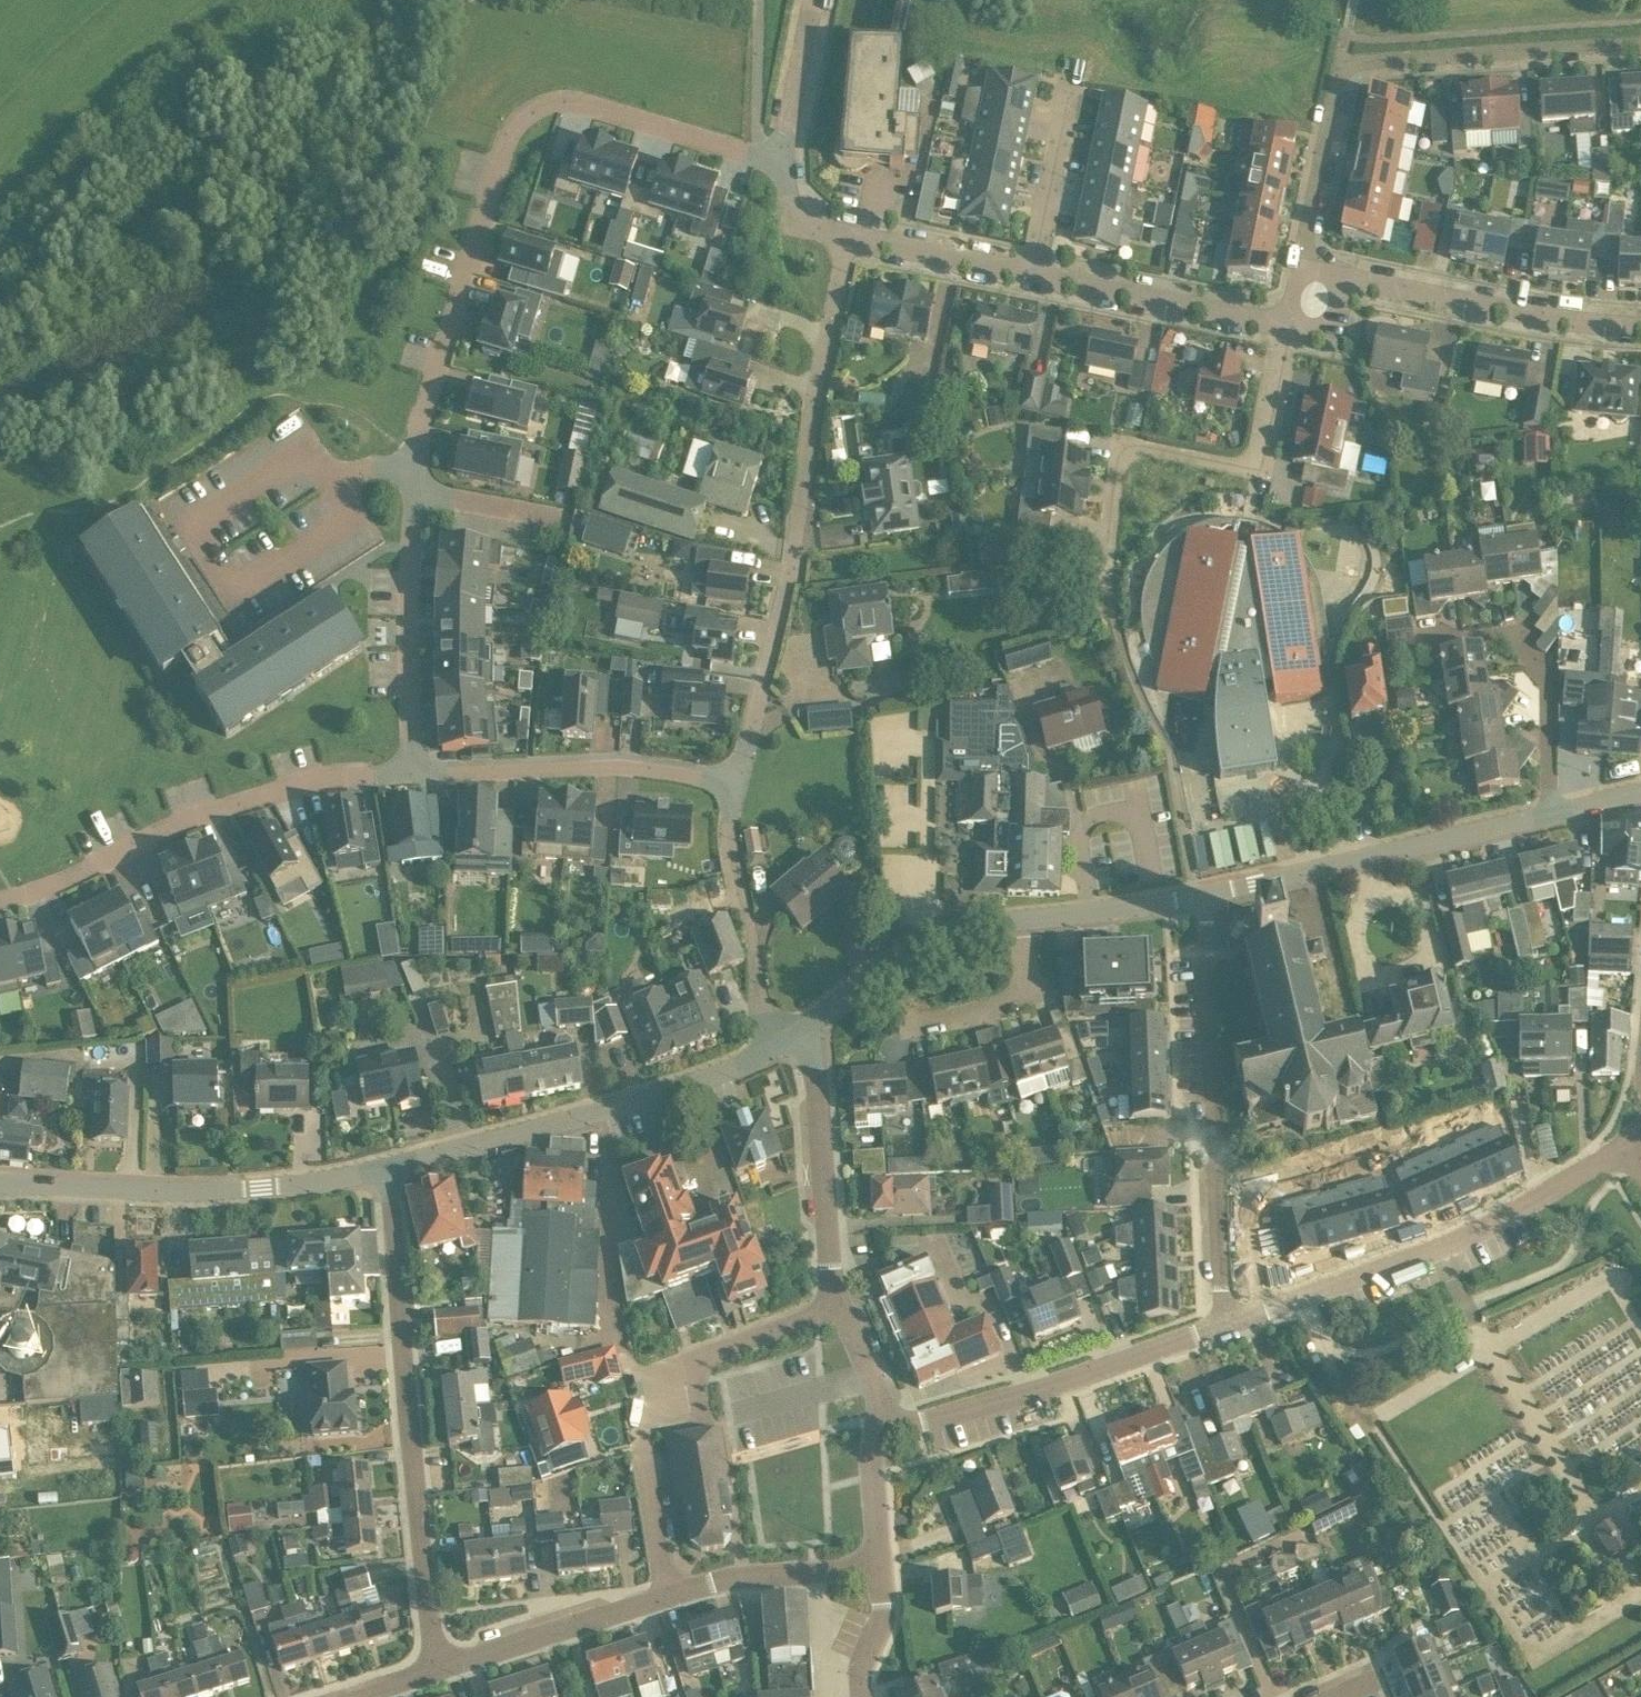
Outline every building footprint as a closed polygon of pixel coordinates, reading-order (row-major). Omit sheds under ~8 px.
[(911,0),(895,0),(886,47),(901,49),(911,0)] [(920,117),(918,117),(920,91),(897,89),(901,49),(886,47),(853,45),(845,137),(841,140),(838,143),(836,147),(835,152),(835,156),(837,161),(839,164),(843,167),(847,169),(851,170),(856,170),(860,169),(864,166),(867,163),(890,164),(889,168),(903,169),(904,158),(917,159),(920,117)] [(964,106),(1028,119),(1035,82),(990,73),(987,90),(967,91),(964,106)] [(1640,114),(1640,78),(1621,80),(1622,97),(1609,98),(1612,134),(1634,132),(1632,115),(1640,114)] [(1570,137),(1594,136),(1590,82),(1539,86),(1542,123),(1569,121),(1570,137)] [(1488,89),(1491,134),(1517,133),(1518,149),(1532,148),(1530,113),(1516,114),(1515,87),(1488,89)] [(1491,134),(1488,89),(1462,91),(1463,117),(1450,118),(1453,154),(1467,153),(1466,136),(1491,134)] [(1366,118),(1405,126),(1410,102),(1371,94),(1366,118)] [(1096,137),(1138,146),(1146,104),(1126,100),(1125,102),(1104,98),(1096,137)] [(951,121),(955,107),(942,104),(939,118),(951,121)] [(975,145),(1020,155),(1028,119),(964,106),(961,121),(979,130),(975,145)] [(1446,131),(1444,108),(1431,109),(1432,131),(1446,131)] [(1195,125),(1213,130),(1216,115),(1198,111),(1195,125)] [(1405,126),(1366,118),(1361,141),(1400,149),(1403,137),(1414,139),(1416,128),(1405,126)] [(1291,162),(1296,138),(1242,127),(1237,152),(1251,155),(1251,154),(1291,162)] [(1190,142),(1205,145),(1200,130),(1193,129),(1190,142)] [(1447,144),(1446,131),(1432,131),(1432,145),(1447,144)] [(1138,146),(1096,137),(1094,147),(1092,147),(1089,162),(1091,162),(1088,176),(1130,185),(1138,146)] [(581,187),(597,192),(611,146),(588,139),(587,142),(583,141),(575,169),(562,165),(554,190),(577,198),(581,187)] [(1400,149),(1361,141),(1356,165),(1395,173),(1400,149)] [(1205,145),(1190,142),(1188,155),(1195,157),(1205,145)] [(949,177),(1013,190),(1020,155),(975,145),(972,161),(952,162),(949,177)] [(642,190),(629,186),(638,158),(633,156),(634,153),(617,148),(616,151),(611,150),(612,147),(611,146),(597,192),(614,197),(610,208),(634,215),(642,190)] [(1592,183),(1611,184),(1608,150),(1590,151),(1592,183)] [(1246,178),(1286,186),(1291,162),(1251,154),(1251,155),(1246,178)] [(661,212),(677,217),(691,171),(667,164),(666,167),(663,166),(654,194),(642,190),(634,215),(657,222),(661,212)] [(1395,173),(1356,165),(1351,188),(1391,196),(1395,173)] [(1437,182),(1452,185),(1454,174),(1455,172),(1447,170),(1437,182)] [(722,214),(709,210),(717,182),(713,181),(714,178),(697,173),(696,176),(691,174),(692,171),(691,171),(677,217),(693,222),(690,233),(713,240),(722,214)] [(935,194),(938,177),(925,174),(922,188),(922,191),(935,194)] [(1130,185),(1088,176),(1088,177),(1086,177),(1082,192),(1085,192),(1080,215),(1121,223),(1122,223),(1130,185)] [(1013,190),(949,177),(946,192),(964,201),(960,218),(1005,227),(1013,190)] [(1183,190),(1198,193),(1193,178),(1186,177),(1183,190)] [(1242,201),(1281,210),(1286,186),(1246,178),(1242,201)] [(1552,184),(1533,181),(1531,196),(1549,199),(1552,184)] [(1452,185),(1437,182),(1442,197),(1444,197),(1449,198),(1452,185)] [(1351,188),(1346,212),(1386,220),(1398,223),(1403,199),(1391,196),(1351,188)] [(1198,193),(1183,190),(1181,203),(1188,205),(1198,193)] [(551,201),(535,195),(524,229),(541,235),(545,220),(544,220),(551,201)] [(1229,198),(1220,241),(1228,243),(1237,200),(1229,198)] [(1237,225),(1276,233),(1281,210),(1242,201),(1237,225)] [(1174,208),(1160,205),(1156,225),(1170,228),(1174,208)] [(1476,264),(1484,224),(1459,219),(1461,210),(1447,207),(1442,233),(1455,236),(1450,258),(1476,264)] [(1381,244),(1386,220),(1346,212),(1341,236),(1381,244)] [(1440,217),(1433,216),(1432,216),(1427,212),(1420,221),(1425,225),(1422,228),(1437,231),(1440,217)] [(1188,215),(1179,213),(1174,237),(1197,242),(1188,215)] [(1121,223),(1080,215),(1075,241),(1095,245),(1095,248),(1116,252),(1119,236),(1141,241),(1143,227),(1122,223),(1121,223)] [(1484,224),(1476,264),(1502,269),(1507,246),(1521,249),(1526,223),(1512,220),(1510,229),(1484,224)] [(1565,239),(1559,279),(1585,283),(1588,260),(1603,262),(1606,236),(1607,227),(1568,221),(1565,239)] [(1526,223),(1521,249),(1536,252),(1533,275),(1559,279),(1565,239),(1539,236),(1540,225),(1526,223)] [(1232,248),(1271,257),(1276,233),(1237,225),(1232,248)] [(1437,231),(1422,228),(1418,227),(1413,252),(1432,256),(1434,244),(1437,231)] [(1165,246),(1168,233),(1153,230),(1150,243),(1165,246)] [(1620,246),(1620,236),(1606,236),(1603,262),(1619,263),(1618,286),(1640,287),(1640,247),(1620,246)] [(621,255),(625,241),(611,237),(607,251),(621,255)] [(1192,266),(1197,243),(1197,242),(1174,237),(1169,261),(1186,264),(1192,266)] [(568,284),(558,281),(566,255),(508,238),(499,265),(530,274),(526,289),(563,301),(568,284)] [(636,250),(626,247),(622,261),(636,266),(639,255),(636,250)] [(1271,257),(1232,248),(1227,273),(1266,281),(1271,257)] [(617,265),(611,285),(628,290),(634,270),(617,265)] [(700,285),(717,290),(720,279),(704,274),(700,285)] [(649,288),(635,284),(631,301),(644,304),(649,288)] [(698,333),(737,345),(746,316),(722,308),(726,293),(717,290),(700,285),(697,284),(688,314),(702,318),(698,333)] [(925,340),(933,301),(918,298),(919,295),(894,290),(893,293),(878,290),(876,301),(873,300),(869,317),(873,318),(870,329),(885,332),(885,334),(909,340),(910,337),(925,340)] [(609,310),(620,314),(626,295),(615,292),(609,310)] [(488,326),(487,327),(485,327),(477,352),(505,376),(509,362),(518,337),(528,340),(540,300),(530,297),(517,293),(513,305),(498,300),(496,300),(488,326)] [(1028,355),(1036,320),(979,308),(977,318),(973,319),(970,325),(970,331),(974,333),(972,344),(991,348),(990,353),(1005,357),(1006,351),(1028,355)] [(1434,397),(1441,366),(1424,362),(1429,338),(1379,328),(1371,367),(1404,374),(1401,390),(1434,397)] [(1141,392),(1146,365),(1133,363),(1137,346),(1119,342),(1120,337),(1093,331),(1086,367),(1130,376),(1127,389),(1141,392)] [(730,354),(699,344),(685,388),(704,394),(704,395),(743,407),(752,377),(725,369),(730,354)] [(1522,391),(1528,357),(1480,348),(1474,382),(1522,391)] [(1156,372),(1170,375),(1174,357),(1159,354),(1156,372)] [(1235,411),(1241,380),(1236,379),(1240,362),(1212,356),(1208,373),(1202,372),(1195,403),(1235,411)] [(1574,412),(1610,415),(1611,418),(1612,421),(1616,423),(1621,424),(1625,422),(1627,419),(1628,417),(1633,417),(1637,372),(1614,370),(1614,367),(1602,366),(1601,369),(1578,367),(1574,412)] [(1171,376),(1155,373),(1152,388),(1162,390),(1169,385),(1171,376)] [(1037,413),(1044,378),(1028,374),(1020,409),(1037,413)] [(931,414),(937,388),(908,382),(903,408),(931,414)] [(512,384),(509,397),(476,389),(476,392),(471,391),(468,406),(472,407),(469,417),(527,432),(538,390),(512,384)] [(1543,429),(1549,395),(1529,392),(1523,426),(1543,429)] [(1329,398),(1307,393),(1298,434),(1316,437),(1321,439),(1343,444),(1355,447),(1358,431),(1346,429),(1351,402),(1346,401),(1345,396),(1332,394),(1329,398)] [(581,400),(569,446),(584,450),(596,404),(581,400)] [(1004,424),(1001,410),(987,413),(990,428),(1004,424)] [(1039,482),(1087,488),(1089,475),(1085,474),(1087,457),(1059,453),(1062,431),(1029,427),(1026,451),(1042,453),(1039,482)] [(663,447),(626,434),(619,451),(657,464),(663,447)] [(1343,444),(1321,439),(1316,437),(1298,434),(1292,462),(1315,467),(1311,485),(1345,492),(1348,474),(1337,471),(1343,444)] [(524,444),(492,438),(489,451),(462,445),(456,476),(515,488),(524,444)] [(1524,454),(1549,454),(1548,438),(1524,438),(1524,454)] [(1423,447),(1424,465),(1437,464),(1435,446),(1423,447)] [(705,483),(704,486),(749,501),(762,462),(717,447),(716,450),(705,483)] [(564,448),(555,486),(577,491),(586,454),(564,448)] [(919,530),(915,501),(919,501),(922,497),(921,487),(917,484),(913,485),(909,458),(865,464),(875,536),(919,530)] [(599,513),(694,544),(707,505),(708,502),(700,499),(612,471),(599,513)] [(1087,488),(1039,482),(1036,502),(1020,500),(1017,527),(1049,531),(1051,515),(1079,519),(1082,501),(1085,502),(1087,488)] [(1302,507),(1323,511),(1326,494),(1306,490),(1302,507)] [(950,514),(954,537),(969,535),(965,511),(950,514)] [(232,655),(142,514),(84,551),(164,675),(180,664),(226,737),(362,650),(326,594),(232,655)] [(582,543),(604,550),(609,536),(628,543),(633,529),(591,515),(582,543)] [(1334,641),(1329,642),(1320,592),(1318,585),(1316,579),(1311,569),(1307,563),(1300,554),(1293,547),(1282,538),(1272,532),(1262,528),(1255,526),(1255,528),(1256,528),(1251,554),(1242,553),(1234,551),(1239,525),(1240,525),(1241,523),(1232,523),(1224,523),(1213,525),(1203,528),(1193,532),(1189,534),(1180,540),(1171,546),(1164,554),(1157,562),(1152,571),(1147,580),(1144,591),(1142,601),(1141,606),(1141,617),(1142,627),(1144,638),(1145,643),(1166,647),(1157,691),(1205,701),(1205,698),(1210,699),(1215,700),(1214,719),(1215,739),(1216,758),(1220,780),(1276,771),(1262,686),(1272,685),(1275,703),(1324,695),(1319,665),(1328,663),(1334,641)] [(1540,602),(1549,589),(1557,588),(1556,551),(1538,554),(1536,538),(1507,542),(1514,584),(1523,583),(1530,589),(1531,595),(1540,602)] [(499,567),(500,547),(444,542),(442,562),(487,566),(499,567)] [(1514,584),(1507,542),(1478,547),(1486,597),(1489,605),(1503,586),(1514,584)] [(1489,605),(1486,597),(1478,547),(1479,555),(1452,559),(1458,601),(1468,600),(1484,611),(1489,605)] [(707,599),(745,604),(749,573),(724,569),(726,554),(698,550),(695,577),(710,579),(707,599)] [(545,572),(554,574),(557,561),(548,559),(545,572)] [(1437,617),(1448,602),(1458,601),(1452,559),(1423,563),(1427,587),(1411,590),(1416,621),(1437,617)] [(438,582),(485,586),(487,566),(442,562),(440,562),(438,582)] [(542,585),(550,587),(554,574),(545,572),(542,585)] [(985,587),(993,586),(991,572),(960,575),(960,577),(946,579),(948,596),(986,592),(985,587)] [(436,604),(438,604),(483,608),(493,609),(495,587),(485,586),(438,582),(436,604)] [(1550,606),(1557,604),(1557,588),(1549,589),(1540,602),(1533,612),(1542,619),(1550,606)] [(615,622),(658,631),(663,602),(620,594),(615,622)] [(876,640),(893,638),(887,595),(840,602),(843,628),(826,631),(830,663),(835,662),(837,675),(873,670),(870,648),(876,640)] [(1409,616),(1407,601),(1390,603),(1392,619),(1409,616)] [(546,605),(533,602),(531,610),(531,611),(544,614),(546,605)] [(438,627),(483,627),(483,608),(438,604),(438,627)] [(1557,604),(1550,606),(1542,619),(1534,629),(1543,636),(1554,622),(1557,622),(1557,604)] [(544,614),(531,611),(531,610),(528,619),(541,622),(544,614)] [(709,662),(732,665),(736,631),(717,628),(719,615),(688,610),(685,636),(697,638),(695,652),(710,654),(709,662)] [(1386,635),(1413,632),(1411,619),(1385,622),(1386,635)] [(1557,622),(1554,622),(1543,636),(1536,647),(1545,654),(1558,638),(1557,622)] [(438,646),(483,646),(483,627),(438,627),(438,646)] [(1413,632),(1386,635),(1388,646),(1414,643),(1413,632)] [(538,636),(535,636),(533,648),(541,650),(542,647),(543,637),(538,636)] [(1012,674),(1049,662),(1043,643),(1006,654),(1012,674)] [(1414,643),(1388,646),(1389,659),(1416,655),(1414,643)] [(1495,651),(1494,645),(1439,653),(1443,680),(1485,674),(1483,659),(1489,658),(1495,651)] [(482,668),(493,668),(493,646),(483,646),(438,646),(437,668),(482,668)] [(539,663),(541,650),(533,648),(531,662),(535,662),(539,663)] [(1392,678),(1381,680),(1376,649),(1359,651),(1363,677),(1344,680),(1351,724),(1375,721),(1374,715),(1385,713),(1385,707),(1396,705),(1392,678)] [(1600,655),(1599,677),(1601,677),(1621,679),(1623,657),(1619,657),(1600,655)] [(437,690),(482,687),(482,668),(437,668),(437,690)] [(695,721),(723,723),(725,692),(702,690),(703,675),(664,672),(663,688),(676,689),(674,723),(695,724),(695,721)] [(1485,674),(1443,680),(1447,708),(1498,702),(1506,697),(1487,685),(1485,674)] [(533,675),(521,675),(521,683),(532,684),(533,675)] [(607,717),(609,678),(594,677),(593,690),(566,689),(563,737),(591,739),(593,716),(607,717)] [(1625,695),(1626,680),(1621,679),(1601,677),(1601,693),(1613,694),(1607,757),(1638,760),(1640,736),(1638,735),(1640,696),(1625,695)] [(531,693),(532,684),(521,683),(520,692),(531,693)] [(625,684),(622,720),(639,721),(642,686),(625,684)] [(437,710),(484,706),(482,687),(437,690),(435,690),(437,710)] [(996,707),(950,706),(950,747),(942,747),(942,779),(960,779),(958,824),(957,824),(957,825),(994,825),(993,854),(983,854),(983,865),(980,864),(980,892),(1008,893),(1008,895),(1059,896),(1061,835),(1069,835),(1070,819),(1062,791),(1061,784),(1049,787),(1047,778),(1039,778),(1039,779),(1034,778),(1035,762),(1030,751),(1026,750),(1026,743),(1007,689),(996,689),(996,707)] [(1576,754),(1607,757),(1613,694),(1601,693),(1571,690),(1568,726),(1579,727),(1576,754)] [(1414,691),(1395,693),(1398,711),(1416,708),(1414,691)] [(1102,733),(1099,722),(1106,720),(1109,715),(1105,703),(1101,701),(1093,703),(1093,702),(1089,703),(1087,696),(1037,710),(1047,745),(1068,739),(1070,743),(1102,733)] [(1514,703),(1506,697),(1498,702),(1447,708),(1448,711),(1457,709),(1460,734),(1502,729),(1501,721),(1514,703)] [(486,728),(496,727),(495,705),(484,706),(437,710),(439,732),(441,732),(486,728)] [(530,711),(522,710),(522,723),(529,724),(530,711)] [(851,710),(836,711),(838,728),(853,727),(851,710)] [(470,749),(487,748),(486,728),(441,732),(443,751),(470,749)] [(1502,729),(1460,734),(1464,762),(1513,755),(1520,749),(1503,739),(1502,729)] [(1400,736),(1401,744),(1412,743),(1411,735),(1400,736)] [(487,748),(470,749),(471,759),(493,758),(492,747),(487,748)] [(1499,797),(1497,789),(1519,786),(1518,776),(1531,757),(1520,749),(1513,755),(1464,762),(1465,766),(1473,764),(1477,792),(1478,792),(1479,800),(1499,797)] [(1414,757),(1403,759),(1405,772),(1416,770),(1414,757)] [(402,864),(442,859),(437,818),(425,820),(423,799),(394,803),(402,864)] [(488,860),(487,876),(511,876),(513,823),(495,823),(496,800),(461,799),(458,859),(488,860)] [(562,860),(563,860),(568,801),(555,800),(555,801),(540,800),(538,830),(524,829),(522,857),(536,858),(537,847),(563,850),(562,860)] [(581,803),(581,802),(568,801),(563,860),(604,864),(607,832),(593,831),(596,804),(581,803)] [(674,843),(688,844),(690,809),(669,808),(669,805),(658,804),(658,807),(637,806),(636,822),(620,821),(618,856),(635,857),(636,841),(674,843)] [(361,855),(364,868),(380,865),(373,822),(358,824),(357,818),(355,806),(326,811),(335,860),(361,855)] [(1601,822),(1602,857),(1607,858),(1607,873),(1640,875),(1640,814),(1601,822)] [(1268,818),(1233,825),(1241,862),(1275,855),(1268,818)] [(1201,870),(1234,863),(1226,828),(1193,835),(1201,870)] [(308,894),(323,886),(297,838),(284,846),(275,829),(273,830),(251,843),(250,843),(277,894),(301,881),(308,894)] [(762,856),(758,831),(745,834),(750,858),(762,856)] [(837,842),(834,847),(833,853),(835,858),(840,862),(845,864),(851,863),(856,860),(859,855),(860,849),(858,843),(853,839),(848,837),(842,838),(837,842)] [(212,846),(187,856),(208,911),(247,896),(237,870),(223,875),(212,846)] [(1574,851),(1547,857),(1554,887),(1560,914),(1573,911),(1573,922),(1588,922),(1589,904),(1590,896),(1577,895),(1573,882),(1582,880),(1574,851)] [(208,911),(187,856),(161,866),(172,895),(159,900),(169,926),(208,911)] [(1526,894),(1554,887),(1547,857),(1519,864),(1526,894)] [(805,868),(773,895),(784,909),(803,930),(850,890),(822,858),(807,871),(805,868)] [(1474,874),(1488,932),(1489,932),(1486,923),(1497,921),(1499,926),(1509,923),(1518,961),(1533,958),(1527,934),(1526,934),(1520,908),(1506,911),(1506,912),(1502,913),(1499,901),(1509,898),(1502,868),(1474,874)] [(1488,932),(1474,874),(1447,881),(1454,911),(1462,909),(1464,916),(1442,921),(1453,969),(1473,964),(1466,937),(1488,932)] [(652,908),(670,908),(670,894),(653,893),(652,908)] [(146,949),(159,943),(146,918),(134,924),(120,897),(95,909),(117,952),(118,951),(141,940),(146,949)] [(264,922),(277,917),(267,898),(256,902),(264,922)] [(1527,934),(1542,930),(1536,904),(1520,908),(1526,934),(1527,934)] [(80,982),(123,961),(118,951),(117,952),(95,909),(71,922),(84,949),(68,957),(80,982)] [(709,977),(745,963),(726,917),(691,931),(709,977)] [(1305,1137),(1307,1132),(1324,1127),(1327,1132),(1330,1130),(1326,1126),(1338,1123),(1339,1126),(1377,1117),(1372,1096),(1371,1097),(1364,1065),(1372,1063),(1371,1062),(1367,1045),(1360,1047),(1356,1030),(1354,1030),(1353,1026),(1350,1027),(1351,1031),(1342,1033),(1340,1026),(1328,1030),(1329,1036),(1322,1038),(1318,1019),(1323,1018),(1322,1014),(1317,1015),(1312,995),(1317,994),(1316,990),(1311,991),(1306,970),(1314,968),(1313,965),(1310,966),(1310,963),(1325,960),(1321,943),(1306,947),(1305,944),(1308,944),(1307,940),(1299,942),(1299,941),(1294,942),(1294,938),(1295,938),(1294,935),(1291,936),(1291,937),(1283,939),(1280,925),(1283,924),(1281,918),(1275,919),(1276,922),(1256,926),(1256,924),(1250,925),(1251,931),(1254,931),(1255,934),(1244,937),(1241,941),(1243,946),(1247,949),(1248,953),(1244,954),(1244,955),(1236,957),(1237,960),(1245,958),(1250,979),(1245,981),(1246,984),(1251,983),(1256,1004),(1251,1005),(1252,1009),(1257,1007),(1262,1028),(1257,1030),(1258,1033),(1263,1032),(1267,1051),(1260,1053),(1259,1046),(1248,1049),(1246,1049),(1247,1056),(1238,1058),(1237,1054),(1234,1055),(1235,1059),(1234,1059),(1247,1114),(1283,1106),(1287,1121),(1304,1131),(1303,1137),(1305,1137)] [(1588,959),(1630,961),(1632,927),(1589,925),(1588,946),(1588,959)] [(47,987),(61,984),(55,957),(41,960),(35,930),(20,932),(7,935),(18,983),(19,982),(45,977),(47,987)] [(18,983),(7,935),(0,937),(0,998),(21,993),(19,982),(18,983)] [(444,956),(444,936),(419,936),(420,956),(444,956)] [(538,940),(538,953),(552,953),(552,940),(538,940)] [(400,956),(398,944),(379,947),(381,959),(393,957),(400,956)] [(340,945),(326,948),(330,965),(344,962),(340,945)] [(1081,1022),(1148,1020),(1148,1007),(1150,1007),(1148,952),(1078,954),(1079,1009),(1081,1009),(1081,1022)] [(485,967),(500,967),(500,957),(485,957),(485,967)] [(414,958),(402,962),(412,992),(424,988),(414,958)] [(1630,961),(1588,959),(1587,975),(1630,977),(1630,961)] [(383,963),(341,969),(346,999),(388,992),(383,963)] [(1585,986),(1583,967),(1569,969),(1571,987),(1585,986)] [(677,1023),(687,1048),(723,1034),(700,976),(670,988),(683,1020),(677,1023)] [(1370,1053),(1409,1043),(1411,1052),(1434,1047),(1432,1039),(1453,1034),(1440,981),(1417,987),(1418,990),(1390,997),(1395,1022),(1364,1029),(1370,1053)] [(511,1062),(497,1065),(495,1056),(475,1060),(484,1107),(532,1098),(521,1047),(518,1034),(521,1033),(516,985),(486,990),(496,1039),(506,1037),(511,1062)] [(1558,990),(1520,994),(1497,994),(1497,1002),(1497,1025),(1500,1040),(1520,1040),(1520,1065),(1524,1065),(1524,1079),(1545,1078),(1545,1065),(1544,1025),(1530,1025),(1529,1005),(1544,1005),(1543,1009),(1558,1008),(1558,990)] [(687,1048),(677,1023),(664,991),(622,1007),(645,1065),(687,1048)] [(1544,1025),(1545,1065),(1545,1078),(1566,1078),(1566,1064),(1570,1064),(1569,1025),(1587,1024),(1587,991),(1568,992),(1568,1010),(1558,1010),(1558,1025),(1544,1025)] [(613,1010),(609,999),(598,1003),(592,1006),(594,1026),(595,1044),(625,1032),(624,1028),(616,1008),(613,1010)] [(557,1029),(594,1026),(592,1006),(592,1000),(555,1002),(557,1029)] [(177,1009),(189,1034),(206,1033),(191,1002),(177,1009)] [(449,1031),(438,1005),(426,1010),(437,1036),(449,1031)] [(95,1037),(90,1011),(71,1016),(77,1041),(95,1037)] [(1628,1040),(1628,1019),(1592,1019),(1591,1076),(1619,1076),(1619,1040),(1628,1040)] [(1500,1040),(1497,1025),(1484,1025),(1489,1040),(1500,1040)] [(1159,1051),(1159,1026),(1119,1027),(1119,1052),(1159,1051)] [(1079,1027),(1079,1037),(1095,1037),(1095,1027),(1079,1027)] [(1055,1032),(1030,1041),(1047,1091),(1071,1083),(1072,1086),(1086,1081),(1070,1034),(1057,1038),(1055,1032)] [(173,1038),(148,1037),(147,1063),(172,1063),(173,1038)] [(556,1054),(525,1059),(523,1047),(521,1047),(532,1098),(581,1089),(574,1050),(573,1051),(572,1041),(567,1037),(557,1039),(555,1044),(556,1054)] [(1003,1090),(1016,1086),(1021,1100),(1047,1091),(1030,1041),(1004,1049),(993,1052),(1003,1090)] [(1159,1051),(1119,1052),(1120,1077),(1160,1075),(1159,1051)] [(955,1061),(963,1101),(988,1095),(991,1108),(1007,1104),(1003,1090),(993,1052),(981,1055),(955,1061)] [(261,1056),(246,1056),(241,1061),(241,1091),(247,1096),(258,1096),(258,1112),(307,1113),(307,1073),(260,1072),(261,1056)] [(418,1094),(421,1094),(414,1057),(358,1068),(365,1104),(398,1098),(399,1107),(420,1103),(418,1094)] [(1371,1097),(1372,1096),(1380,1094),(1387,1081),(1382,1060),(1371,1062),(1372,1063),(1364,1065),(1371,1097)] [(70,1067),(24,1061),(20,1099),(66,1104),(70,1067)] [(963,1101),(955,1061),(928,1066),(916,1068),(921,1102),(935,1100),(936,1106),(963,1101)] [(1095,1062),(1086,1065),(1092,1080),(1101,1077),(1095,1062)] [(1488,1095),(1505,1091),(1499,1065),(1482,1069),(1487,1091),(1488,1095)] [(916,1068),(905,1070),(878,1072),(881,1113),(881,1116),(895,1115),(895,1112),(908,1111),(907,1104),(921,1102),(916,1068)] [(175,1109),(217,1107),(216,1069),(174,1070),(175,1109)] [(881,1113),(878,1072),(850,1074),(854,1125),(867,1125),(866,1114),(881,1113)] [(1160,1075),(1120,1077),(1121,1101),(1161,1100),(1160,1075)] [(1101,1077),(1092,1080),(1097,1095),(1106,1092),(1101,1077)] [(345,1088),(330,1091),(335,1117),(350,1114),(345,1088)] [(94,1142),(125,1144),(127,1095),(96,1093),(94,1142)] [(1161,1100),(1121,1101),(1122,1127),(1161,1125),(1161,1100)] [(1104,1107),(1095,1109),(1100,1126),(1109,1123),(1104,1107)] [(1476,1123),(1471,1111),(1463,1115),(1468,1127),(1476,1123)] [(764,1115),(723,1130),(737,1172),(779,1157),(764,1115)] [(1450,1135),(1444,1122),(1436,1126),(1441,1138),(1450,1135)] [(29,1149),(38,1150),(43,1146),(44,1133),(41,1129),(32,1128),(31,1130),(0,1126),(0,1164),(27,1167),(29,1149)] [(1441,1138),(1436,1126),(1428,1130),(1433,1142),(1441,1138)] [(1471,1135),(1493,1183),(1520,1171),(1500,1126),(1489,1130),(1488,1128),(1471,1135)] [(1467,1194),(1493,1183),(1471,1135),(1454,1143),(1456,1145),(1447,1149),(1467,1194)] [(552,1141),(551,1157),(527,1156),(525,1182),(512,1181),(510,1222),(502,1222),(502,1226),(494,1226),(487,1324),(594,1330),(600,1234),(593,1233),(595,1202),(581,1201),(584,1159),(581,1159),(582,1143),(552,1141)] [(1399,1157),(1393,1145),(1385,1148),(1390,1161),(1399,1157)] [(1420,1158),(1442,1206),(1467,1194),(1447,1149),(1438,1153),(1437,1150),(1420,1158)] [(1025,1167),(1040,1166),(1039,1150),(1024,1151),(1025,1167)] [(862,1177),(885,1177),(884,1153),(853,1154),(854,1168),(862,1168),(862,1177)] [(975,1167),(973,1153),(961,1155),(963,1169),(975,1167)] [(1379,1166),(1375,1154),(1367,1156),(1370,1169),(1379,1166)] [(1167,1188),(1165,1155),(1116,1157),(1117,1177),(1106,1178),(1107,1208),(1141,1206),(1140,1190),(1167,1188)] [(1416,1217),(1442,1206),(1420,1158),(1403,1165),(1405,1168),(1396,1172),(1416,1217)] [(928,1174),(927,1159),(910,1160),(911,1175),(928,1174)] [(710,1302),(700,1273),(715,1268),(720,1283),(714,1285),(724,1313),(739,1307),(741,1313),(757,1308),(755,1302),(764,1299),(758,1279),(762,1277),(754,1253),(751,1254),(735,1208),(711,1216),(715,1225),(692,1233),(689,1223),(693,1222),(686,1201),(681,1202),(668,1165),(654,1170),(654,1169),(622,1181),(646,1250),(620,1259),(628,1305),(664,1293),(677,1331),(692,1326),(691,1325),(715,1309),(710,1302)] [(1334,1179),(1330,1166),(1321,1169),(1325,1182),(1334,1179)] [(1325,1182),(1321,1169),(1313,1171),(1316,1184),(1325,1182)] [(1039,1175),(1018,1176),(1020,1196),(1040,1194),(1039,1175)] [(1354,1183),(1369,1234),(1395,1226),(1382,1178),(1373,1181),(1372,1178),(1354,1183)] [(920,1194),(929,1194),(928,1179),(890,1181),(890,1185),(872,1186),(873,1214),(902,1213),(902,1217),(921,1216),(920,1194)] [(420,1251),(460,1242),(462,1250),(477,1247),(473,1221),(463,1223),(453,1180),(406,1192),(420,1251)] [(1280,1194),(1276,1181),(1268,1184),(1271,1197),(1280,1194)] [(1342,1241),(1369,1234),(1354,1183),(1337,1188),(1337,1191),(1328,1193),(1342,1241)] [(987,1188),(989,1225),(1013,1224),(1011,1187),(987,1188)] [(1301,1198),(1315,1249),(1342,1241),(1328,1193),(1319,1196),(1319,1193),(1301,1198)] [(1288,1256),(1315,1249),(1301,1198),(1283,1203),(1284,1206),(1275,1208),(1288,1256)] [(1115,1239),(1174,1236),(1173,1208),(1133,1210),(1134,1225),(1114,1231),(1115,1239)] [(1029,1226),(1062,1225),(1061,1209),(1029,1210),(1029,1226)] [(1083,1223),(1079,1214),(1067,1219),(1071,1228),(1083,1223)] [(36,1288),(34,1299),(31,1311),(41,1315),(52,1327),(55,1343),(51,1360),(38,1372),(20,1376),(21,1388),(22,1399),(76,1396),(76,1401),(116,1398),(114,1343),(118,1343),(116,1295),(113,1295),(112,1260),(66,1255),(68,1248),(58,1247),(3,1236),(3,1234),(0,1234),(0,1281),(36,1288)] [(376,1234),(360,1235),(326,1237),(328,1272),(331,1304),(365,1301),(363,1281),(380,1280),(376,1234)] [(1174,1236),(1115,1239),(1115,1247),(1136,1250),(1136,1264),(1175,1262),(1174,1236)] [(275,1241),(277,1275),(328,1272),(326,1237),(275,1241)] [(277,1275),(275,1241),(190,1247),(193,1282),(169,1283),(171,1312),(277,1304),(274,1275),(277,1275)] [(1064,1283),(1081,1276),(1068,1242),(1051,1249),(1064,1283)] [(157,1297),(155,1247),(126,1247),(128,1298),(157,1297)] [(1088,1268),(1100,1263),(1095,1250),(1082,1255),(1088,1268)] [(919,1390),(1001,1355),(984,1318),(955,1330),(926,1260),(878,1280),(908,1349),(915,1368),(911,1370),(919,1390)] [(1175,1262),(1136,1264),(1137,1278),(1117,1284),(1118,1292),(1177,1289),(1175,1262)] [(985,1265),(989,1276),(1006,1270),(1004,1266),(998,1268),(990,1264),(989,1263),(985,1265)] [(1110,1280),(1116,1278),(1111,1266),(1086,1276),(1092,1292),(1111,1284),(1110,1280)] [(989,1277),(1000,1307),(1020,1299),(1009,1269),(989,1277)] [(989,1277),(981,1280),(975,1282),(979,1293),(986,1290),(993,1288),(989,1277)] [(1048,1281),(1045,1279),(1038,1282),(1058,1332),(1081,1323),(1066,1286),(1052,1291),(1048,1281)] [(1030,1287),(1034,1298),(1020,1304),(1034,1341),(1058,1332),(1038,1282),(1031,1284),(1030,1287)] [(1139,1319),(1178,1317),(1177,1289),(1118,1292),(1118,1300),(1138,1304),(1139,1319)] [(1113,1302),(1110,1293),(1099,1298),(1103,1307),(1113,1302)] [(127,1295),(116,1295),(118,1343),(129,1342),(127,1295)] [(20,1376),(38,1372),(51,1360),(55,1343),(52,1327),(41,1315),(31,1311),(15,1309),(0,1315),(0,1369),(3,1372),(20,1376)] [(436,1339),(466,1337),(480,1336),(487,1335),(484,1309),(434,1313),(436,1339)] [(281,1353),(318,1350),(316,1332),(280,1335),(281,1353)] [(469,1366),(490,1363),(487,1335),(480,1336),(466,1337),(469,1366)] [(530,1339),(517,1344),(513,1335),(494,1342),(498,1352),(497,1352),(507,1379),(541,1366),(530,1339)] [(576,1360),(559,1365),(564,1384),(581,1380),(596,1376),(598,1385),(617,1380),(610,1352),(576,1360)] [(309,1400),(313,1438),(356,1434),(352,1395),(343,1396),(342,1389),(345,1389),(342,1366),(308,1369),(312,1399),(309,1400)] [(445,1414),(476,1411),(473,1388),(489,1386),(487,1372),(469,1374),(469,1379),(441,1382),(445,1414)] [(122,1410),(158,1407),(155,1376),(133,1378),(133,1373),(120,1374),(121,1379),(120,1379),(122,1410)] [(1236,1385),(1249,1419),(1265,1413),(1268,1422),(1269,1422),(1277,1443),(1281,1441),(1282,1446),(1305,1437),(1303,1433),(1306,1432),(1298,1410),(1279,1417),(1264,1375),(1236,1385)] [(1249,1419),(1236,1385),(1208,1396),(1223,1436),(1203,1445),(1204,1448),(1195,1451),(1205,1477),(1204,1477),(1208,1486),(1220,1481),(1215,1469),(1244,1458),(1232,1426),(1249,1419)] [(215,1417),(211,1392),(183,1396),(187,1422),(215,1417)] [(566,1395),(528,1408),(529,1410),(545,1458),(547,1458),(552,1473),(588,1461),(582,1446),(585,1445),(582,1437),(588,1435),(579,1407),(575,1396),(567,1398),(566,1395)] [(116,1398),(76,1401),(78,1421),(116,1418),(116,1398)] [(476,1411),(445,1414),(449,1446),(471,1444),(473,1456),(495,1454),(492,1426),(477,1422),(476,1411)] [(1163,1414),(1135,1425),(1163,1499),(1175,1494),(1161,1454),(1176,1449),(1163,1414)] [(1120,1470),(1147,1459),(1151,1468),(1143,1472),(1155,1502),(1163,1499),(1135,1425),(1107,1435),(1120,1470)] [(143,1453),(157,1452),(155,1427),(141,1429),(143,1453)] [(0,1430),(0,1467),(15,1466),(11,1429),(0,1430)] [(728,1521),(731,1521),(726,1489),(730,1489),(721,1432),(667,1441),(676,1499),(684,1497),(692,1546),(701,1553),(723,1549),(730,1540),(728,1521)] [(1059,1493),(1077,1487),(1080,1496),(1095,1490),(1078,1446),(1046,1458),(1059,1493)] [(1187,1484),(1204,1477),(1205,1477),(1195,1451),(1177,1458),(1187,1484)] [(1368,1475),(1360,1463),(1345,1474),(1353,1486),(1368,1475)] [(340,1499),(371,1496),(368,1467),(337,1470),(340,1499)] [(530,1468),(498,1471),(499,1487),(532,1485),(530,1468)] [(144,1471),(126,1472),(127,1490),(145,1489),(144,1471)] [(970,1488),(972,1492),(950,1501),(967,1547),(986,1540),(980,1527),(985,1526),(985,1525),(1014,1514),(1000,1476),(970,1488)] [(1121,1515),(1119,1510),(1134,1504),(1126,1483),(1110,1489),(1120,1515),(1121,1515)] [(1192,1487),(1198,1503),(1209,1498),(1204,1483),(1192,1487)] [(530,1486),(512,1488),(513,1502),(532,1500),(530,1486)] [(329,1487),(308,1489),(310,1502),(330,1500),(329,1487)] [(1095,1495),(1105,1521),(1120,1515),(1110,1489),(1095,1495)] [(1307,1519),(1332,1506),(1324,1491),(1299,1503),(1307,1519)] [(485,1494),(472,1495),(473,1503),(486,1502),(485,1494)] [(371,1496),(340,1499),(343,1527),(374,1524),(371,1496)] [(302,1499),(277,1500),(278,1519),(303,1517),(302,1499)] [(311,1513),(332,1510),(330,1500),(310,1502),(311,1513)] [(583,1537),(587,1573),(617,1570),(613,1534),(632,1531),(628,1500),(599,1503),(602,1535),(583,1537)] [(1308,1523),(1315,1537),(1357,1516),(1350,1502),(1308,1523)] [(230,1530),(250,1528),(248,1508),(228,1511),(230,1530)] [(1267,1514),(1250,1522),(1257,1535),(1273,1528),(1267,1514)] [(494,1547),(498,1583),(527,1580),(522,1535),(526,1534),(524,1518),(511,1520),(512,1534),(509,1535),(510,1545),(494,1547)] [(1285,1518),(1277,1523),(1281,1530),(1289,1526),(1285,1518)] [(994,1528),(997,1536),(1011,1530),(1011,1529),(1009,1523),(1009,1522),(994,1528)] [(1610,1562),(1631,1549),(1614,1522),(1593,1535),(1610,1562)] [(314,1542),(344,1540),(346,1557),(377,1554),(374,1524),(343,1527),(313,1530),(314,1542)] [(459,1543),(473,1541),(472,1525),(458,1526),(459,1543)] [(997,1536),(1009,1568),(1031,1560),(1019,1526),(1011,1529),(1011,1530),(997,1536)] [(297,1536),(283,1538),(284,1549),(299,1547),(297,1536)] [(242,1537),(229,1541),(232,1554),(246,1550),(242,1537)] [(587,1573),(583,1537),(553,1540),(557,1577),(587,1573)] [(972,1565),(980,1562),(974,1546),(966,1549),(972,1565)] [(1293,1558),(1298,1569),(1323,1558),(1319,1548),(1295,1546),(1294,1558),(1293,1558)] [(498,1583),(494,1547),(464,1550),(468,1587),(498,1583)] [(285,1570),(308,1568),(307,1556),(284,1558),(285,1570)] [(1298,1569),(1293,1558),(1271,1556),(1270,1569),(1275,1579),(1298,1569)] [(1334,1587),(1351,1629),(1378,1618),(1377,1614),(1389,1609),(1376,1578),(1367,1557),(1329,1574),(1335,1586),(1334,1587)] [(382,1609),(368,1614),(362,1593),(371,1590),(365,1569),(342,1577),(345,1589),(351,1609),(354,1619),(363,1648),(392,1638),(382,1609)] [(293,1574),(295,1584),(297,1594),(309,1591),(305,1572),(293,1574)] [(966,1613),(966,1610),(983,1609),(981,1579),(933,1582),(935,1616),(966,1613)] [(1430,1588),(1442,1618),(1461,1610),(1458,1604),(1449,1581),(1444,1583),(1430,1588)] [(1072,1618),(1101,1606),(1091,1582),(1062,1594),(1072,1618)] [(251,1615),(268,1610),(260,1583),(242,1588),(251,1615)] [(1116,1604),(1129,1599),(1123,1585),(1111,1591),(1116,1604)] [(1351,1629),(1334,1587),(1310,1597),(1326,1632),(1340,1626),(1343,1633),(1351,1629)] [(351,1609),(345,1589),(334,1593),(340,1613),(351,1609)] [(1326,1632),(1310,1597),(1298,1602),(1293,1591),(1281,1596),(1303,1650),(1315,1645),(1312,1638),(1326,1632)] [(1268,1663),(1294,1652),(1295,1654),(1303,1650),(1281,1596),(1270,1601),(1275,1612),(1262,1618),(1256,1605),(1243,1611),(1256,1642),(1258,1641),(1268,1663)] [(768,1696),(764,1696),(809,1696),(814,1696),(811,1652),(809,1652),(805,1600),(762,1603),(768,1696)] [(337,1656),(324,1614),(308,1619),(302,1601),(291,1605),(297,1625),(298,1625),(301,1635),(300,1636),(309,1665),(337,1656)] [(280,1608),(286,1628),(297,1625),(291,1605),(280,1608)] [(18,1655),(15,1608),(0,1609),(0,1656),(18,1655)] [(79,1639),(92,1634),(84,1611),(45,1623),(58,1662),(84,1654),(79,1639)] [(1100,1617),(1106,1632),(1120,1626),(1114,1611),(1100,1617)] [(1468,1625),(1462,1612),(1434,1624),(1439,1637),(1455,1631),(1462,1647),(1483,1639),(1473,1622),(1468,1625)] [(703,1622),(713,1656),(728,1652),(732,1664),(745,1660),(741,1648),(743,1647),(732,1613),(703,1622)] [(354,1619),(328,1627),(324,1614),(337,1656),(363,1648),(354,1619)] [(1221,1677),(1236,1670),(1230,1656),(1243,1650),(1230,1621),(1218,1627),(1221,1635),(1208,1641),(1201,1624),(1189,1629),(1196,1646),(1195,1647),(1213,1688),(1224,1684),(1221,1677)] [(713,1656),(703,1622),(674,1631),(684,1665),(713,1656)] [(1172,1696),(1177,1696),(1185,1690),(1186,1692),(1201,1686),(1204,1692),(1213,1688),(1195,1647),(1196,1646),(1189,1629),(1178,1634),(1185,1651),(1171,1657),(1168,1650),(1154,1656),(1172,1696)] [(208,1641),(224,1691),(250,1683),(242,1657),(230,1660),(226,1648),(221,1649),(217,1636),(208,1638),(208,1640),(208,1641)] [(309,1665),(300,1636),(273,1644),(282,1673),(309,1665)] [(143,1641),(144,1654),(154,1653),(153,1640),(143,1641)] [(646,1640),(616,1649),(626,1680),(635,1677),(641,1696),(664,1696),(646,1640)] [(208,1641),(193,1645),(201,1670),(189,1673),(197,1696),(206,1696),(224,1691),(208,1641)] [(1404,1681),(1438,1668),(1438,1667),(1447,1664),(1442,1650),(1433,1654),(1428,1643),(1394,1656),(1404,1681)] [(586,1659),(597,1696),(630,1696),(631,1696),(626,1680),(616,1649),(586,1659)] [(165,1654),(156,1657),(160,1670),(169,1668),(165,1654)] [(942,1681),(981,1669),(987,1680),(989,1679),(982,1663),(980,1664),(977,1654),(938,1666),(942,1681)] [(1127,1696),(1172,1696),(1154,1656),(1143,1661),(1148,1672),(1121,1683),(1127,1696)] [(163,1681),(160,1670),(156,1657),(146,1660),(154,1684),(137,1690),(139,1696),(168,1696),(163,1681)] [(1001,1669),(995,1657),(982,1663),(989,1679),(999,1676),(997,1671),(1001,1669)] [(1626,1666),(1632,1678),(1640,1673),(1640,1658),(1626,1666)] [(121,1696),(111,1666),(77,1677),(83,1696),(121,1696)] [(1449,1694),(1438,1668),(1404,1681),(1411,1696),(1441,1696),(1449,1694)] [(548,1671),(518,1680),(523,1696),(556,1696),(548,1671)] [(46,1672),(8,1683),(12,1696),(54,1696),(46,1672)] [(189,1673),(163,1681),(168,1696),(197,1696),(189,1673)] [(1084,1677),(1077,1680),(1084,1696),(1093,1696),(1084,1677)] [(1476,1683),(1482,1696),(1487,1696),(1496,1694),(1489,1678),(1476,1683)] [(518,1680),(488,1690),(490,1696),(523,1696),(518,1680)] [(934,1682),(898,1696),(940,1696),(934,1682)] [(1121,1683),(1098,1693),(1099,1696),(1127,1696),(1121,1683)] [(1593,1685),(1582,1692),(1585,1696),(1600,1696),(1593,1685)]
